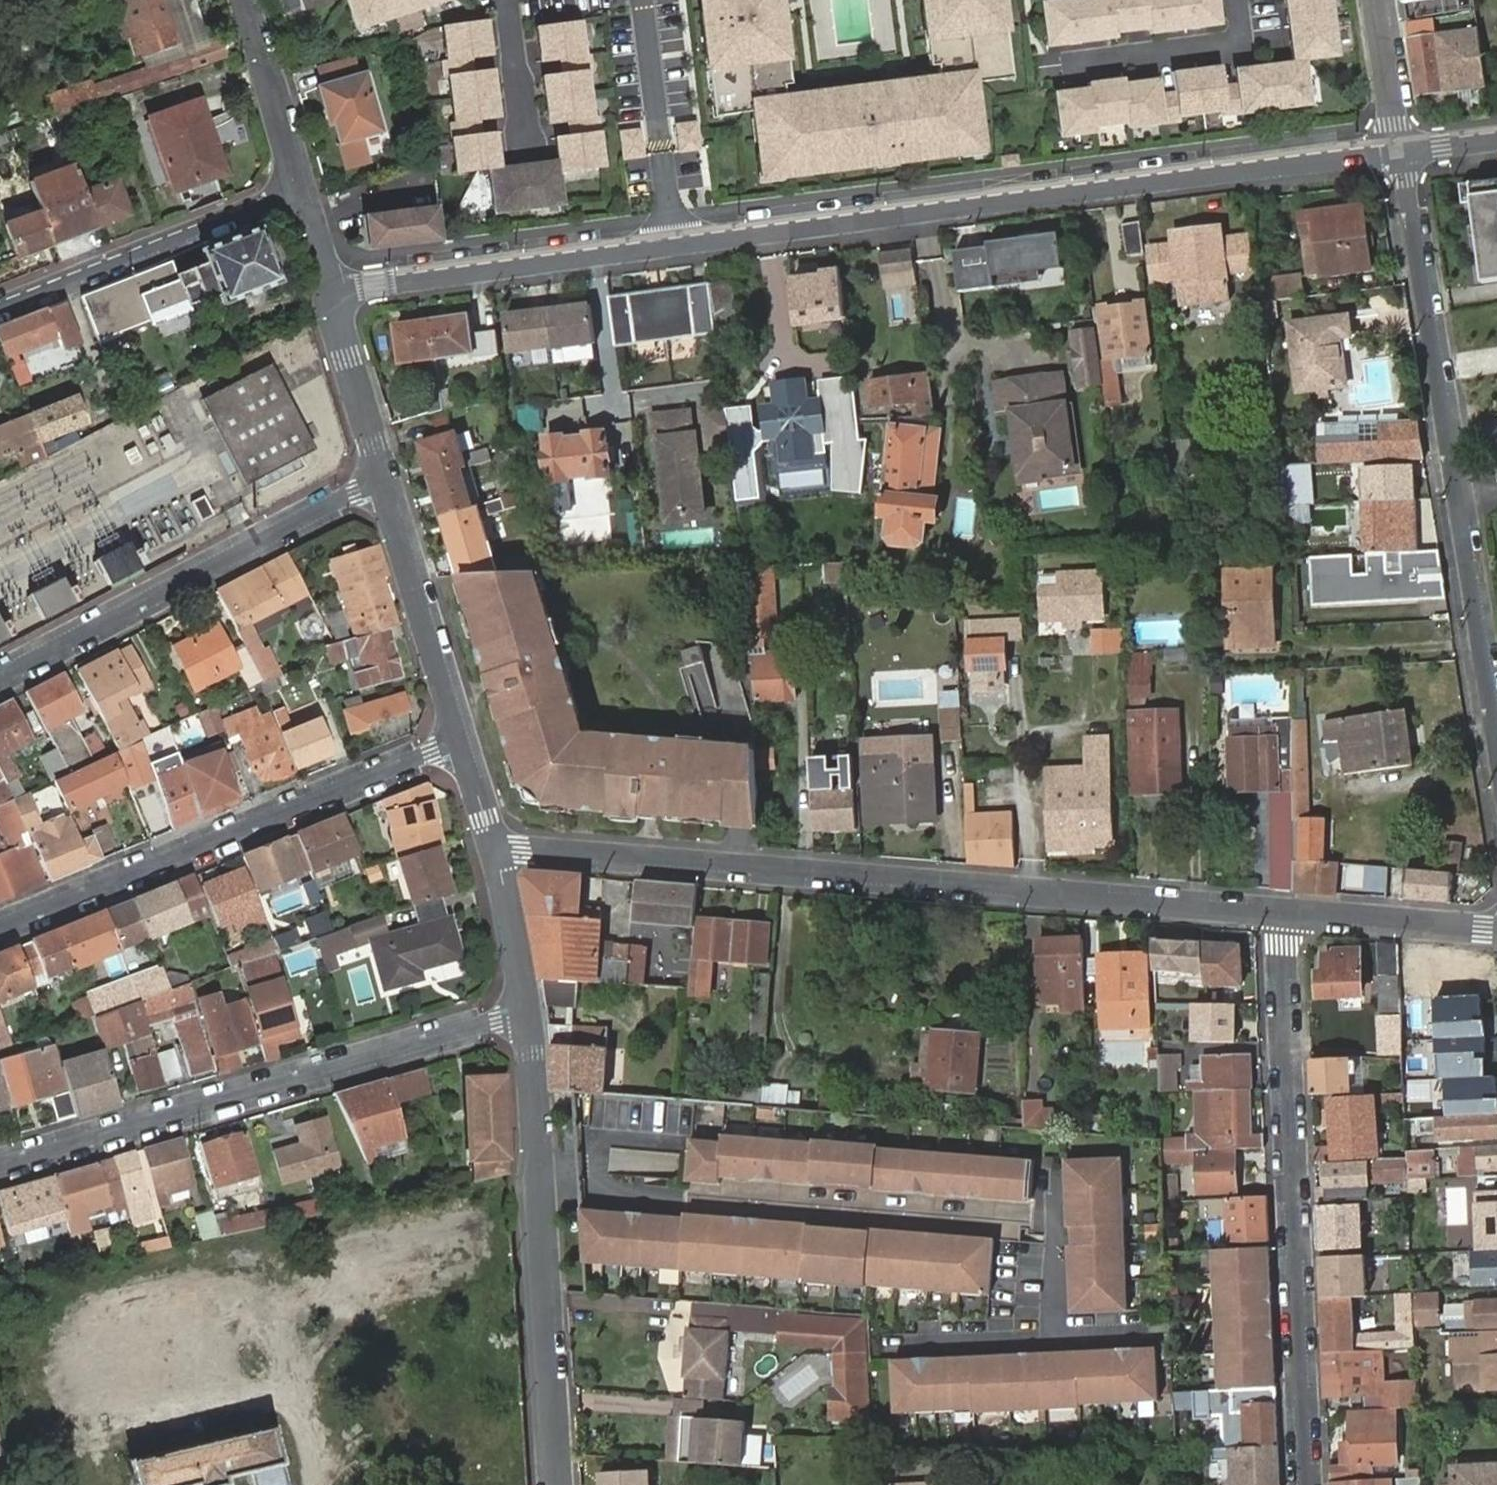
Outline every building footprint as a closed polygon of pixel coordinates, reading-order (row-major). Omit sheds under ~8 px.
[(145,56),(177,45),(161,0),(126,0),(145,56)] [(196,0),(161,0),(177,45),(182,58),(212,47),(196,0)] [(303,15),(346,0),(357,34),(390,23),(423,12),(456,0),(298,0),(303,15)] [(700,15),(708,13),(706,0),(698,0),(700,15)] [(708,13),(700,15),(703,34),(705,56),(714,55),(716,69),(707,69),(709,84),(713,109),(720,108),(722,117),(748,114),(749,121),(756,121),(761,156),(754,157),(757,176),(777,173),(777,179),(876,166),(875,161),(894,158),(895,164),(960,156),(960,150),(980,148),(978,128),(970,129),(966,94),(973,93),(972,84),(1002,80),(1001,72),(1009,70),(1004,31),(996,33),(994,19),(1002,17),(1000,0),(920,0),(924,30),(931,30),(934,53),(927,53),(928,67),(936,67),(938,79),(938,84),(887,91),(887,86),(834,93),(835,98),(784,104),(783,100),(782,86),(789,85),(787,71),(779,72),(777,49),(784,49),(779,4),(771,5),(770,0),(706,0),(708,13)] [(1039,4),(1045,49),(1115,40),(1114,35),(1148,30),(1149,35),(1218,26),(1215,0),(1070,0),(1039,4)] [(1291,63),(1233,71),(1235,85),(1221,87),(1219,67),(1170,74),(1173,93),(1158,96),(1156,80),(1122,85),(1121,80),(1086,85),(1087,90),(1052,94),(1058,139),(1093,134),(1093,129),(1126,125),(1127,130),(1178,123),(1178,118),(1224,112),(1225,117),(1309,106),(1303,62),(1336,58),(1329,0),(1283,0),(1291,63)] [(1002,17),(994,19),(996,33),(1004,31),(1002,17)] [(488,171),(494,215),(529,211),(563,206),(560,175),(604,169),(599,132),(598,119),(593,120),(590,96),(587,73),(591,73),(589,57),(585,58),(580,24),(535,29),(540,65),(560,62),(562,76),(542,79),(545,103),(548,127),(568,124),(570,138),(555,140),(558,163),(500,170),(496,135),(481,136),(479,123),(499,121),(496,96),(493,72),(473,75),(471,61),(491,59),(487,23),(442,29),(446,63),(441,63),(443,79),(448,79),(451,102),(454,125),(449,126),(451,141),(456,175),(488,171)] [(1477,29),(1406,38),(1414,98),(1485,88),(1477,29)] [(931,30),(924,30),(927,53),(934,53),(931,30)] [(145,56),(149,70),(182,58),(177,45),(145,56)] [(784,49),(777,49),(779,72),(787,71),(784,49)] [(714,55),(705,56),(707,69),(716,69),(714,55)] [(1009,70),(1001,72),(1002,80),(1010,79),(1009,70)] [(330,110),(335,127),(347,168),(367,162),(361,140),(391,132),(373,73),(318,90),(324,112),(330,110)] [(938,79),(887,86),(887,91),(938,84),(938,79)] [(834,93),(783,100),(784,104),(835,98),(834,93)] [(973,93),(966,94),(970,129),(978,128),(973,93)] [(153,123),(178,187),(222,170),(205,128),(212,125),(204,104),(153,123)] [(720,108),(713,109),(714,118),(722,117),(720,108)] [(329,129),(335,127),(330,110),(324,112),(329,129)] [(756,121),(749,121),(754,157),(761,156),(756,121)] [(696,123),(675,126),(679,154),(699,151),(696,123)] [(222,170),(178,187),(181,194),(231,175),(212,125),(205,128),(222,170)] [(12,130),(0,134),(0,149),(16,143),(12,130)] [(643,158),(640,130),(620,133),(623,161),(643,158)] [(999,156),(1000,167),(1018,165),(1016,154),(999,156)] [(894,158),(875,161),(876,166),(895,164),(894,158)] [(41,211),(53,245),(97,228),(85,195),(74,165),(30,181),(41,211)] [(777,173),(757,176),(757,182),(777,179),(777,173)] [(1473,183),(1475,203),(1486,284),(1496,282),(1496,180),(1473,183)] [(85,195),(97,228),(131,215),(119,183),(85,195)] [(1475,203),(1473,183),(1463,185),(1465,204),(1475,203)] [(1315,232),(1321,275),(1370,268),(1362,207),(1299,214),(1302,233),(1315,232)] [(437,208),(364,217),(368,252),(441,242),(437,208)] [(19,258),(53,245),(41,211),(6,224),(19,258)] [(1146,256),(1143,224),(1125,227),(1129,258),(1146,256)] [(186,256),(171,262),(186,306),(188,306),(187,303),(201,298),(202,301),(218,295),(222,304),(241,296),(243,300),(259,294),(257,291),(279,283),(275,273),(291,267),(278,233),(262,240),(257,229),(202,250),(207,261),(190,268),(186,256)] [(1223,229),(1175,235),(1177,248),(1152,251),(1159,298),(1165,298),(1163,287),(1182,284),(1185,308),(1233,301),(1230,277),(1253,274),(1249,239),(1226,242),(1223,229)] [(1307,276),(1321,275),(1315,232),(1302,233),(1307,276)] [(992,250),(955,255),(960,296),(999,291),(997,279),(1064,270),(1060,236),(991,245),(992,250)] [(912,250),(878,255),(882,294),(917,289),(912,250)] [(171,262),(131,277),(82,296),(99,340),(148,321),(169,313),(186,306),(171,262)] [(838,272),(786,278),(792,336),(845,330),(838,272)] [(1269,282),(1271,303),(1300,299),(1298,279),(1269,282)] [(1260,283),(1262,303),(1271,303),(1269,282),(1260,283)] [(711,288),(717,337),(739,333),(733,285),(711,288)] [(694,340),(717,337),(711,288),(610,300),(616,350),(655,345),(655,355),(696,350),(694,340)] [(0,328),(0,346),(3,355),(56,335),(63,353),(79,347),(73,329),(63,303),(0,328)] [(1096,311),(1109,414),(1123,408),(1118,373),(1117,362),(1147,359),(1149,370),(1155,369),(1146,304),(1140,305),(1141,311),(1112,314),(1111,309),(1096,311)] [(590,305),(502,315),(508,358),(595,348),(590,305)] [(186,306),(169,313),(172,319),(188,312),(186,306)] [(471,318),(433,322),(438,361),(453,359),(453,351),(475,349),(471,318)] [(1352,336),(1350,319),(1292,325),(1299,393),(1344,388),(1339,338),(1352,336)] [(438,361),(433,322),(397,327),(401,358),(422,356),(423,363),(438,361)] [(1102,385),(1096,333),(1078,335),(1080,353),(1075,354),(1078,372),(1082,371),(1084,387),(1102,385)] [(476,356),(475,349),(453,351),(453,359),(476,356)] [(422,356),(401,358),(401,366),(423,363),(422,356)] [(1118,373),(1149,370),(1147,359),(1117,362),(1118,373)] [(202,402),(245,486),(313,452),(270,367),(202,402)] [(920,411),(922,418),(938,417),(933,377),(873,385),(876,409),(910,404),(911,411),(920,411)] [(1030,458),(1023,460),(1027,487),(1047,484),(1046,476),(1079,471),(1066,377),(1000,386),(1004,417),(1017,415),(1024,414),(1030,458)] [(781,402),(807,399),(805,385),(779,388),(781,402)] [(443,393),(447,412),(463,407),(458,389),(443,393)] [(818,395),(820,405),(826,448),(832,447),(838,490),(868,486),(871,442),(866,444),(859,390),(818,395)] [(428,398),(433,416),(447,412),(443,393),(428,398)] [(0,426),(0,457),(14,451),(21,469),(45,457),(38,441),(83,423),(73,396),(0,426)] [(793,460),(794,464),(808,462),(807,459),(814,458),(814,455),(824,454),(823,451),(827,451),(826,448),(820,405),(809,407),(807,399),(781,402),(782,412),(770,414),(770,419),(766,420),(772,463),(776,462),(793,460)] [(544,426),(539,403),(518,407),(523,430),(544,426)] [(728,436),(725,412),(702,414),(705,446),(729,443),(728,436)] [(1024,414),(1017,415),(1023,460),(1030,458),(1024,414)] [(689,416),(654,420),(658,461),(663,461),(669,519),(703,516),(695,439),(692,439),(689,416)] [(1424,461),(1417,423),(1306,425),(1307,465),(1424,461)] [(888,495),(885,520),(897,521),(895,541),(903,549),(924,550),(931,543),(931,523),(940,524),(943,501),(936,500),(923,499),(928,429),(894,427),(894,430),(888,495)] [(923,499),(936,500),(942,430),(928,429),(923,499)] [(746,434),(728,436),(729,443),(735,500),(753,497),(746,434)] [(428,465),(433,480),(467,470),(471,469),(461,435),(430,444),(436,463),(428,465)] [(573,482),(592,479),(593,482),(614,479),(612,464),(615,464),(612,447),(610,448),(608,435),(589,437),(589,441),(568,444),(567,439),(548,442),(549,457),(547,456),(549,474),(553,473),(554,488),(573,485),(573,482)] [(1194,470),(1190,439),(1174,440),(1177,471),(1194,470)] [(423,446),(428,465),(436,463),(430,444),(423,446)] [(495,462),(492,452),(477,456),(479,466),(495,462)] [(794,471),(794,464),(793,460),(776,462),(777,473),(794,471)] [(1307,465),(1282,465),(1286,505),(1308,504),(1307,465)] [(1382,503),(1416,501),(1414,466),(1380,467),(1382,503)] [(1364,467),(1366,503),(1382,503),(1380,467),(1364,467)] [(433,480),(444,519),(479,508),(467,470),(433,480)] [(509,511),(529,506),(527,496),(506,498),(506,500),(509,511)] [(190,503),(200,523),(212,518),(203,498),(190,503)] [(495,516),(509,511),(506,500),(492,504),(495,516)] [(1382,503),(1366,503),(1368,554),(1418,553),(1416,501),(1382,503)] [(1308,504),(1286,505),(1288,523),(1318,522),(1318,504),(1308,504)] [(479,508),(444,519),(449,535),(456,533),(462,553),(494,543),(483,507),(479,508)] [(456,533),(449,535),(455,555),(462,553),(456,533)] [(128,545),(93,562),(107,588),(141,571),(128,545)] [(386,577),(377,547),(332,561),(355,639),(388,630),(396,627),(381,579),(386,577)] [(1352,559),(1308,563),(1314,612),(1445,600),(1437,551),(1418,553),(1399,555),(1401,570),(1388,572),(1387,556),(1367,558),(1368,574),(1354,575),(1352,559)] [(1401,570),(1399,555),(1387,556),(1388,572),(1401,570)] [(289,556),(217,593),(237,631),(244,644),(251,657),(264,651),(251,624),(309,594),(289,556)] [(1367,558),(1352,559),(1354,575),(1368,574),(1367,558)] [(772,568),(743,569),(750,666),(756,666),(758,702),(777,700),(777,704),(797,702),(796,656),(787,656),(787,664),(768,665),(767,657),(767,641),(766,630),(775,630),(772,568)] [(41,621),(75,603),(58,569),(24,586),(41,621)] [(1102,575),(1060,577),(1060,591),(1043,592),(1044,622),(1104,620),(1102,575)] [(537,576),(465,579),(466,582),(471,602),(474,613),(480,634),(484,647),(488,664),(492,676),(497,675),(501,687),(495,689),(492,690),(497,705),(500,704),(504,718),(517,762),(524,787),(546,807),(549,807),(572,808),(611,811),(611,818),(645,820),(646,814),(646,808),(658,810),(657,816),(690,818),(714,819),(732,821),(733,778),(722,777),(724,750),(709,748),(685,746),(668,745),(655,743),(600,739),(585,737),(581,723),(566,675),(562,660),(558,648),(551,625),(542,593),(537,576)] [(543,576),(537,576),(542,593),(548,592),(543,576)] [(1060,577),(1042,578),(1043,592),(1060,591),(1060,577)] [(1269,618),(1276,618),(1274,577),(1230,579),(1232,654),(1271,653),(1269,618)] [(471,602),(466,582),(459,584),(464,604),(471,602)] [(480,634),(474,613),(467,614),(474,636),(480,634)] [(1010,641),(1009,617),(1000,618),(975,619),(975,628),(971,627),(973,670),(981,668),(982,690),(1001,688),(1001,668),(1007,667),(1005,641),(1010,641)] [(1023,618),(1009,617),(1010,641),(1024,640),(1023,618)] [(9,638),(0,620),(0,642),(9,638)] [(559,623),(551,625),(558,648),(565,646),(559,623)] [(251,657),(244,644),(230,651),(217,626),(201,635),(204,641),(194,644),(192,640),(174,649),(196,690),(237,669),(249,690),(260,685),(264,683),(251,657)] [(1124,656),(1126,630),(1095,628),(1093,653),(1124,656)] [(388,630),(355,639),(354,640),(357,651),(352,652),(354,658),(359,656),(364,673),(357,676),(362,689),(402,677),(388,630)] [(776,641),(775,630),(766,630),(767,641),(776,641)] [(204,641),(201,635),(192,640),(194,644),(204,641)] [(354,640),(346,642),(348,651),(342,653),(344,661),(352,658),(354,658),(352,652),(357,651),(354,640)] [(346,642),(336,645),(325,649),(330,665),(344,661),(342,653),(348,651),(346,642)] [(488,664),(484,647),(477,648),(482,665),(488,664)] [(698,648),(681,653),(687,670),(703,665),(698,648)] [(113,655),(78,674),(117,749),(144,737),(137,725),(134,727),(119,698),(132,693),(133,695),(151,687),(130,649),(115,657),(113,655)] [(1134,700),(1149,699),(1154,700),(1152,655),(1132,656),(1134,700)] [(354,658),(352,658),(357,676),(364,673),(359,656),(354,658)] [(787,664),(787,656),(767,657),(768,665),(787,664)] [(567,658),(562,660),(566,675),(572,673),(567,658)] [(63,673),(26,692),(55,749),(68,773),(91,762),(67,716),(82,709),(63,673)] [(497,675),(492,676),(495,689),(501,687),(497,675)] [(939,679),(940,696),(960,695),(959,678),(939,679)] [(274,679),(264,683),(260,685),(264,694),(278,689),(274,679)] [(403,697),(361,709),(358,699),(345,702),(348,712),(345,713),(352,736),(364,733),(363,728),(408,714),(403,697)] [(212,707),(223,735),(229,748),(244,742),(248,752),(245,754),(252,773),(256,772),(259,780),(264,781),(271,780),(272,782),(292,773),(278,738),(280,736),(272,714),(249,724),(250,728),(245,730),(232,698),(212,707)] [(0,706),(0,770),(6,782),(21,775),(14,763),(8,763),(4,754),(35,739),(14,699),(0,706)] [(1149,707),(1149,699),(1134,700),(1134,708),(1149,707)] [(500,704),(497,705),(493,706),(497,721),(504,718),(500,704)] [(212,707),(195,715),(206,742),(223,735),(212,707)] [(274,712),(296,767),(332,752),(319,720),(294,731),(283,708),(274,712)] [(1347,774),(1415,765),(1406,710),(1325,719),(1328,741),(1321,742),(1323,752),(1330,751),(1332,758),(1345,757),(1347,774)] [(962,739),(961,713),(944,713),(945,740),(962,739)] [(1183,794),(1181,713),(1131,714),(1132,755),(1133,796),(1183,794)] [(1296,730),(1309,730),(1308,721),(1296,721),(1296,730)] [(585,722),(581,723),(585,737),(600,739),(601,734),(590,732),(585,722)] [(1282,794),(1295,795),(1296,775),(1291,775),(1289,729),(1232,729),(1231,791),(1282,791),(1282,794)] [(1325,862),(1326,862),(1326,820),(1309,819),(1309,730),(1296,730),(1296,775),(1295,795),(1295,860),(1325,862)] [(686,740),(685,746),(709,748),(709,742),(686,740)] [(872,834),(891,833),(890,824),(914,823),(915,831),(935,830),(931,741),(868,744),(872,834)] [(113,753),(120,772),(138,765),(146,762),(138,743),(113,753)] [(1049,776),(1052,853),(1072,852),(1072,855),(1093,854),(1093,851),(1113,850),(1109,743),(1089,744),(1090,774),(1049,776)] [(207,767),(222,761),(218,748),(200,755),(203,757),(207,767)] [(39,757),(52,780),(68,773),(55,749),(39,757)] [(760,829),(755,753),(724,750),(722,777),(733,778),(732,821),(730,827),(760,829)] [(68,773),(52,780),(66,811),(125,784),(120,772),(113,753),(112,752),(91,762),(68,773)] [(200,820),(240,804),(222,761),(207,767),(203,757),(200,755),(198,755),(188,759),(186,765),(192,778),(184,781),(200,820)] [(179,768),(175,758),(159,764),(161,769),(157,770),(160,777),(152,781),(173,832),(200,820),(184,781),(179,768)] [(811,761),(815,833),(855,831),(850,759),(840,759),(841,769),(828,769),(827,760),(811,761)] [(518,789),(524,787),(517,762),(511,764),(518,789)] [(120,772),(125,784),(127,789),(145,783),(138,765),(120,772)] [(186,765),(179,768),(184,781),(192,778),(186,765)] [(0,770),(0,805),(9,800),(14,798),(6,782),(0,770)] [(425,784),(383,801),(399,859),(437,845),(442,843),(425,784)] [(23,794),(14,798),(9,800),(24,838),(30,835),(51,881),(103,860),(100,853),(94,837),(79,843),(70,820),(65,822),(60,820),(37,829),(23,794)] [(9,800),(0,805),(0,831),(4,840),(0,842),(0,902),(42,885),(24,838),(9,800)] [(968,866),(1011,869),(1008,824),(980,826),(979,801),(965,801),(966,826),(968,866)] [(342,817),(330,822),(332,828),(345,823),(342,817)] [(714,827),(714,819),(690,818),(690,824),(714,827)] [(296,836),(310,873),(310,874),(358,855),(345,823),(332,828),(330,822),(296,836)] [(890,824),(891,833),(915,831),(914,823),(890,824)] [(92,831),(94,837),(100,853),(114,847),(105,826),(92,831)] [(296,836),(246,856),(261,895),(270,893),(269,888),(310,873),(296,836)] [(1464,843),(1445,841),(1443,868),(1462,869),(1464,843)] [(399,859),(396,860),(410,909),(453,896),(437,845),(399,859)] [(1335,895),(1338,863),(1326,862),(1325,862),(1295,860),(1295,863),(1295,886),(1305,886),(1304,893),(1335,895)] [(1275,863),(1275,891),(1295,892),(1295,886),(1295,863),(1275,863)] [(364,872),(369,884),(384,879),(380,866),(364,872)] [(1388,890),(1390,867),(1372,866),(1372,890),(1388,890)] [(266,924),(244,869),(203,886),(218,926),(233,921),(238,934),(266,924)] [(1454,873),(1407,869),(1404,901),(1451,905),(1454,873)] [(575,911),(578,880),(529,875),(524,883),(532,921),(587,925),(584,912),(575,911)] [(193,878),(133,902),(148,939),(153,952),(164,947),(159,936),(209,917),(193,878)] [(697,891),(638,885),(634,929),(693,935),(697,891)] [(133,902),(60,932),(75,966),(75,969),(148,939),(133,902)] [(601,914),(584,912),(587,925),(532,921),(543,983),(581,985),(629,987),(630,978),(633,949),(615,948),(598,947),(601,914)] [(308,920),(316,941),(317,940),(334,934),(326,913),(308,920)] [(448,920),(367,943),(382,993),(419,982),(416,972),(458,960),(448,920)] [(732,962),(735,922),(699,920),(696,958),(692,958),(689,991),(688,995),(708,997),(713,960),(732,962)] [(770,925),(735,922),(732,962),(766,965),(770,925)] [(297,928),(275,935),(280,950),(302,943),(297,928)] [(60,932),(17,949),(29,978),(43,973),(45,978),(75,966),(60,932)] [(346,933),(317,940),(322,961),(351,953),(346,933)] [(1244,943),(1157,935),(1153,976),(1181,979),(1183,959),(1220,962),(1219,982),(1241,983),(1244,943)] [(1085,1001),(1084,941),(1038,941),(1038,958),(1044,958),(1044,965),(1038,965),(1039,1001),(1056,1001),(1056,994),(1063,993),(1063,1001),(1085,1001)] [(225,959),(229,971),(239,968),(273,956),(278,954),(273,942),(225,959)] [(1379,1054),(1400,1054),(1400,1016),(1399,947),(1380,946),(1379,1054)] [(33,989),(29,978),(17,949),(0,956),(0,1002),(33,989)] [(646,951),(633,949),(630,978),(629,987),(643,988),(644,978),(646,951)] [(123,955),(105,958),(109,976),(126,972),(123,955)] [(1321,999),(1362,997),(1360,955),(1338,955),(1338,961),(1325,962),(1326,977),(1320,977),(1321,999)] [(273,956),(239,968),(260,1036),(256,1038),(258,1045),(263,1064),(279,1060),(271,1034),(294,1027),(273,956)] [(1099,956),(1101,1031),(1135,1030),(1135,1025),(1148,1026),(1146,956),(1099,956)] [(86,994),(96,1017),(140,1002),(169,992),(162,972),(160,967),(86,994)] [(169,970),(162,972),(169,992),(189,985),(193,984),(190,974),(169,970)] [(29,978),(33,989),(47,983),(45,978),(43,973),(29,978)] [(766,1038),(771,977),(757,976),(751,1037),(766,1038)] [(543,983),(547,1008),(579,1011),(581,985),(543,983)] [(169,992),(140,1002),(144,1018),(156,1014),(158,1020),(171,1016),(188,1079),(211,1073),(191,1003),(195,1002),(189,985),(169,992)] [(256,1038),(245,1000),(224,1006),(220,995),(199,1003),(215,1058),(212,1060),(217,1077),(240,1071),(235,1053),(258,1045),(256,1038)] [(1435,999),(1438,1079),(1447,1079),(1448,1117),(1496,1116),(1496,1088),(1494,1076),(1485,1076),(1489,1037),(1481,996),(1435,999)] [(1063,1012),(1085,1012),(1085,1001),(1063,1001),(1063,1012)] [(96,1017),(93,1018),(103,1052),(103,1053),(125,1046),(131,1046),(136,1062),(130,1064),(139,1095),(160,1089),(151,1058),(155,1056),(155,1054),(144,1018),(140,1002),(96,1017)] [(1235,1002),(1191,1002),(1191,1042),(1235,1042),(1235,1002)] [(9,1045),(0,1023),(0,1048),(9,1045)] [(552,1048),(555,1093),(603,1097),(608,1031),(574,1028),(549,1026),(552,1048)] [(911,1089),(927,1091),(933,1033),(923,1032),(922,1062),(913,1062),(911,1089)] [(933,1033),(927,1091),(973,1096),(978,1037),(933,1033)] [(35,1050),(37,1056),(51,1052),(49,1045),(35,1050)] [(125,1046),(130,1064),(136,1062),(131,1046),(125,1046)] [(1158,1048),(1159,1046),(1145,1047),(1145,1066),(1159,1065),(1159,1059),(1158,1048)] [(165,1051),(155,1054),(155,1056),(163,1081),(175,1078),(165,1051)] [(0,1067),(0,1074),(10,1108),(63,1092),(51,1052),(37,1056),(0,1067)] [(1357,1096),(1356,1059),(1310,1054),(1312,1098),(1331,1097),(1357,1096)] [(104,1056),(62,1069),(70,1096),(72,1106),(76,1118),(119,1106),(104,1056)] [(1159,1065),(1160,1094),(1177,1094),(1176,1072),(1180,1072),(1180,1057),(1170,1058),(1159,1059),(1159,1065)] [(1190,1093),(1203,1093),(1252,1091),(1251,1058),(1206,1060),(1206,1069),(1202,1069),(1202,1082),(1190,1082),(1190,1093)] [(333,1098),(367,1167),(375,1165),(370,1148),(402,1139),(394,1108),(408,1103),(429,1097),(425,1071),(333,1098)] [(0,1074),(0,1111),(10,1108),(0,1074)] [(467,1079),(472,1185),(510,1176),(505,1078),(467,1079)] [(765,1084),(763,1101),(800,1105),(802,1089),(765,1084)] [(1162,1140),(1162,1141),(1163,1153),(1199,1152),(1265,1149),(1265,1136),(1254,1137),(1252,1091),(1203,1093),(1204,1123),(1200,1123),(1202,1139),(1162,1140)] [(1402,1094),(1370,1095),(1370,1100),(1377,1100),(1378,1103),(1403,1102),(1402,1094)] [(1357,1096),(1331,1097),(1333,1116),(1324,1116),(1325,1131),(1333,1130),(1334,1148),(1314,1149),(1315,1164),(1344,1163),(1343,1159),(1379,1156),(1379,1139),(1367,1139),(1366,1129),(1378,1127),(1378,1103),(1377,1100),(1370,1100),(1370,1095),(1357,1096)] [(72,1106),(70,1096),(50,1102),(56,1124),(76,1118),(72,1106)] [(1039,1100),(1022,1101),(1023,1130),(1051,1133),(1051,1113),(1040,1113),(1039,1100)] [(1448,1117),(1404,1119),(1405,1141),(1429,1140),(1428,1136),(1437,1135),(1438,1140),(1496,1137),(1496,1116),(1448,1117)] [(281,1190),(340,1173),(326,1121),(294,1130),(300,1149),(272,1157),(281,1190)] [(1379,1139),(1378,1127),(1366,1129),(1367,1139),(1379,1139)] [(218,1201),(262,1189),(258,1178),(255,1179),(243,1139),(204,1150),(218,1201)] [(370,1148),(375,1165),(406,1155),(402,1139),(370,1148)] [(687,1168),(686,1182),(700,1183),(700,1186),(719,1187),(720,1180),(797,1187),(797,1183),(886,1189),(885,1193),(1018,1203),(1018,1199),(1035,1201),(1038,1170),(888,1158),(888,1155),(801,1148),(800,1151),(689,1142),(687,1168)] [(142,1153),(156,1201),(192,1190),(177,1143),(142,1153)] [(1457,1148),(1458,1169),(1458,1179),(1484,1178),(1483,1168),(1496,1168),(1496,1146),(1457,1148)] [(1431,1149),(1405,1150),(1406,1161),(1407,1182),(1433,1181),(1431,1149)] [(1199,1152),(1163,1153),(1163,1167),(1200,1165),(1200,1196),(1237,1195),(1234,1154),(1199,1155),(1199,1152)] [(126,1208),(130,1221),(156,1215),(152,1199),(148,1200),(134,1155),(113,1162),(126,1208)] [(1130,1315),(1122,1159),(1068,1162),(1071,1231),(1075,1231),(1075,1250),(1072,1250),(1075,1304),(1078,1304),(1078,1317),(1130,1315)] [(1407,1182),(1406,1161),(1366,1162),(1366,1168),(1327,1169),(1328,1192),(1348,1191),(1348,1203),(1369,1202),(1370,1202),(1369,1186),(1407,1184),(1407,1182)] [(65,1222),(71,1241),(89,1237),(83,1217),(103,1212),(105,1219),(112,1218),(114,1227),(130,1222),(130,1221),(126,1208),(113,1162),(53,1179),(65,1222)] [(1174,1176),(1164,1177),(1164,1201),(1174,1200),(1174,1176)] [(8,1238),(65,1222),(53,1179),(0,1194),(0,1212),(8,1238)] [(1475,1190),(1478,1250),(1496,1249),(1496,1189),(1475,1190)] [(1270,1250),(1268,1198),(1226,1200),(1229,1252),(1270,1250)] [(269,1214),(273,1228),(322,1218),(318,1203),(269,1214)] [(1360,1208),(1317,1209),(1319,1252),(1362,1251),(1360,1208)] [(699,1221),(582,1213),(584,1267),(790,1280),(790,1284),(878,1289),(879,1286),(990,1293),(993,1241),(979,1239),(979,1236),(882,1230),(882,1234),(794,1228),(794,1224),(699,1217),(699,1221)] [(214,1226),(219,1241),(273,1228),(269,1214),(214,1226)] [(184,1232),(188,1247),(219,1241),(214,1226),(211,1215),(193,1220),(196,1229),(184,1232)] [(143,1241),(146,1256),(171,1251),(166,1236),(143,1241)] [(1169,1245),(1170,1255),(1178,1255),(1178,1244),(1169,1245)] [(1478,1250),(1472,1250),(1474,1287),(1496,1286),(1496,1249),(1478,1250)] [(1229,1252),(1227,1252),(1234,1391),(1276,1389),(1270,1250),(1229,1252)] [(1352,1263),(1352,1259),(1319,1260),(1321,1301),(1351,1300),(1354,1300),(1353,1290),(1373,1289),(1372,1263),(1352,1263)] [(1411,1297),(1413,1329),(1439,1328),(1440,1331),(1496,1327),(1496,1303),(1466,1305),(1467,1313),(1438,1315),(1438,1296),(1411,1297)] [(1321,1301),(1323,1355),(1387,1353),(1414,1352),(1413,1329),(1411,1297),(1397,1298),(1398,1335),(1353,1336),(1351,1300),(1321,1301)] [(687,1380),(685,1398),(707,1400),(723,1401),(723,1381),(727,1381),(730,1332),(726,1332),(726,1325),(778,1328),(778,1345),(820,1347),(833,1337),(833,1318),(834,1318),(781,1315),(781,1309),(691,1303),(690,1330),(686,1329),(683,1379),(687,1380)] [(865,1353),(866,1353),(865,1319),(834,1318),(833,1318),(833,1337),(820,1347),(835,1347),(845,1347),(845,1354),(865,1353)] [(1452,1338),(1453,1358),(1456,1358),(1458,1390),(1496,1389),(1496,1332),(1482,1333),(1482,1337),(1452,1338)] [(1158,1351),(893,1360),(895,1414),(1160,1405),(1158,1351)] [(870,1422),(866,1353),(865,1353),(845,1354),(835,1355),(838,1400),(831,1400),(830,1418),(870,1422)] [(1387,1353),(1323,1355),(1325,1398),(1387,1395),(1387,1412),(1395,1412),(1416,1411),(1415,1381),(1388,1384),(1387,1353)] [(1279,1449),(1276,1389),(1234,1391),(1208,1392),(1208,1422),(1223,1422),(1223,1452),(1279,1449)] [(685,1398),(683,1419),(706,1420),(707,1400),(685,1398)] [(1395,1412),(1387,1412),(1350,1413),(1352,1445),(1352,1466),(1341,1467),(1328,1467),(1329,1484),(1375,1482),(1374,1466),(1388,1466),(1397,1465),(1395,1412)] [(669,1461),(680,1461),(683,1419),(672,1418),(669,1461)] [(683,1419),(680,1461),(740,1466),(743,1423),(706,1420),(683,1419)] [(127,1461),(133,1484),(190,1484),(192,1484),(221,1484),(220,1479),(246,1473),(249,1484),(284,1484),(270,1429),(127,1461)] [(1352,1466),(1352,1445),(1340,1446),(1341,1467),(1352,1466)] [(1279,1449),(1223,1452),(1213,1452),(1214,1464),(1223,1464),(1224,1484),(1281,1484),(1279,1449)] [(1388,1481),(1388,1466),(1374,1466),(1375,1482),(1388,1481)] [(1474,1467),(1452,1468),(1453,1484),(1439,1484),(1496,1484),(1496,1467),(1474,1467)] [(599,1473),(600,1484),(650,1484),(649,1469),(599,1473)] [(1419,1480),(1419,1470),(1411,1470),(1411,1481),(1419,1480)]
